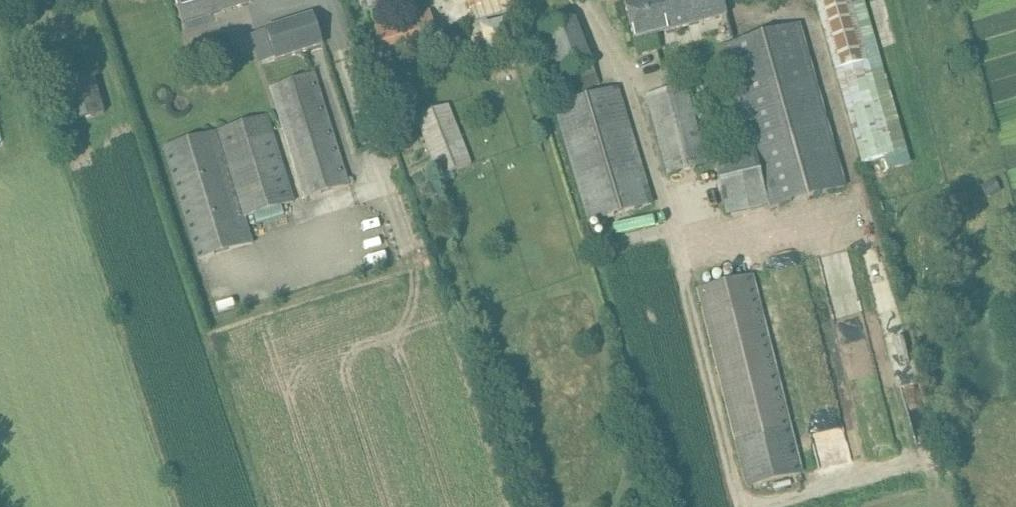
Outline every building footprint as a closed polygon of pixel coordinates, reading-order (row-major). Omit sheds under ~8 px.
[(180,13),(209,5),(212,14),(249,2),(248,0),(176,0),(180,13)] [(364,14),(382,9),(380,0),(360,0),(364,14)] [(624,3),(634,40),(727,15),(723,0),(637,0),(624,3)] [(811,1),(815,0),(861,163),(873,160),(876,170),(889,167),(890,171),(911,165),(864,0),(850,4),(849,0),(811,0),(811,1)] [(569,5),(541,16),(571,98),(601,87),(569,5)] [(431,13),(374,29),(384,62),(442,46),(431,13)] [(314,15),(266,30),(275,61),(323,46),(314,15)] [(505,20),(481,27),(487,51),(511,44),(505,20)] [(750,142),(712,152),(727,215),(768,205),(770,210),(846,188),(800,25),(724,46),(750,142)] [(315,74),(271,87),(305,200),(349,186),(315,74)] [(94,76),(48,89),(60,128),(105,115),(94,76)] [(403,80),(386,98),(407,116),(423,99),(403,80)] [(687,85),(646,96),(667,176),(708,166),(687,85)] [(617,89),(555,108),(590,224),(652,204),(617,89)] [(448,105),(416,117),(439,177),(471,165),(448,105)] [(268,116),(219,131),(246,219),(255,217),(257,225),(285,217),(282,208),(295,204),(268,116)] [(219,131),(162,149),(197,262),(254,245),(246,219),(219,131)] [(995,179),(981,186),(987,198),(1001,191),(995,179)] [(732,280),(698,289),(747,487),(802,474),(752,275),(748,277),(745,265),(730,268),(732,280)] [(893,445),(882,425),(865,433),(876,453),(893,445)]
